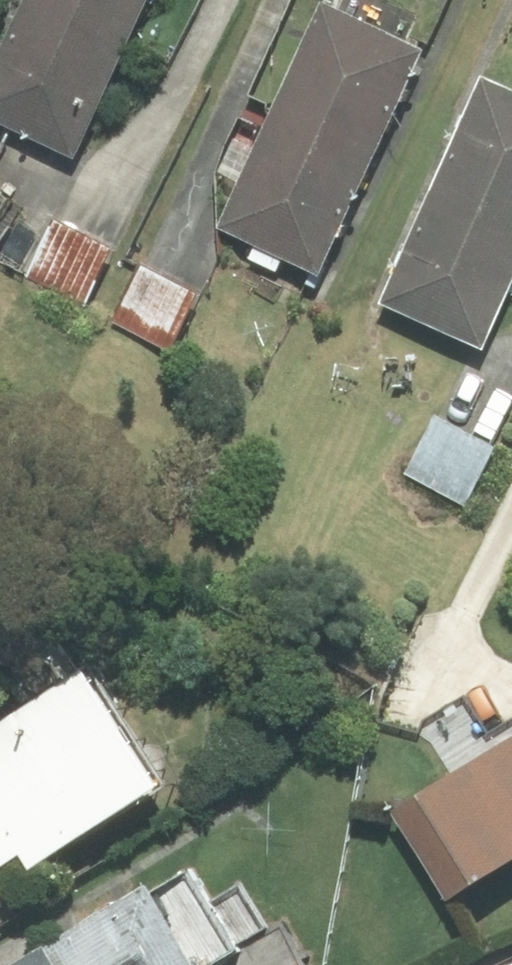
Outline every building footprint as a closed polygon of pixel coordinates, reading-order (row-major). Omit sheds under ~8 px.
[(0,66),(0,130),(72,163),(148,0),(30,0),(0,66)] [(436,55),(322,5),(224,229),(339,279),(436,55)] [(472,79),(383,315),(492,356),(511,305),(511,94),(472,79)] [(118,251),(61,219),(30,274),(87,306),(118,251)] [(206,296),(149,266),(117,326),(175,356),(206,296)] [(496,448),(435,420),(409,476),(469,504),(496,448)] [(28,867),(154,786),(81,673),(0,725),(0,861),(17,850),(28,867)] [(394,821),(447,908),(511,870),(511,748),(394,821)] [(46,964),(208,964),(233,950),(184,870),(145,894),(142,888),(37,952),(46,964)] [(37,952),(15,964),(46,964),(37,952)]
